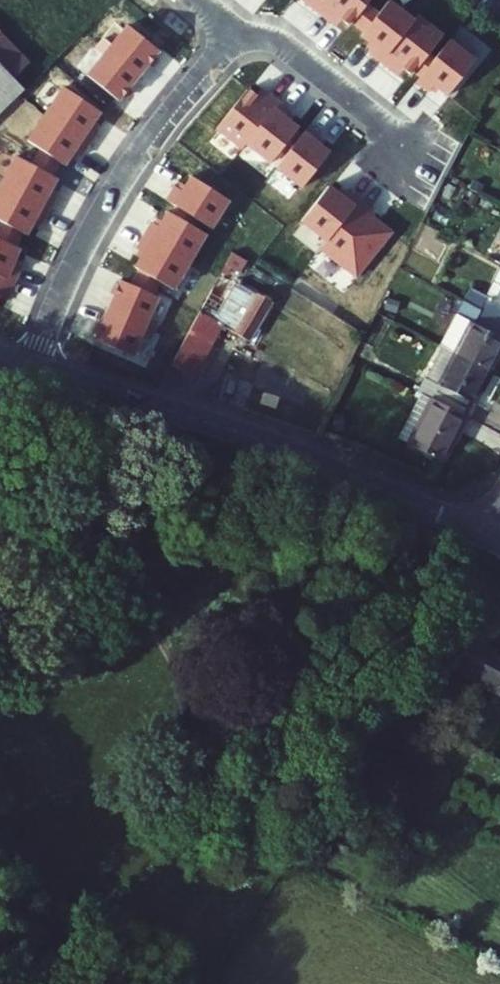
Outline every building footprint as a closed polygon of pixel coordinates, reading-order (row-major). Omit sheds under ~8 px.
[(324,9),(332,0),(312,0),(324,9)] [(367,32),(391,0),(350,0),(349,2),(346,6),(359,16),(354,23),(367,32)] [(424,10),(411,0),(391,0),(367,32),(379,42),(384,35),(397,45),(401,39),(413,23),(424,10)] [(417,71),(429,80),(461,39),(436,19),(425,32),(413,49),(409,54),(422,64),(417,71)] [(413,23),(401,39),(407,44),(419,28),(413,23)] [(128,26),(108,51),(139,76),(159,51),(128,26)] [(419,28),(407,44),(413,49),(425,32),(419,28)] [(460,93),(487,58),(461,39),(429,80),(441,90),(446,83),(460,93)] [(47,87),(0,40),(0,133),(47,87)] [(108,51),(88,76),(119,101),(139,76),(108,51)] [(266,85),(238,120),(264,139),(296,98),(284,88),(279,95),(266,85)] [(101,113),(64,88),(46,114),(90,144),(98,131),(91,127),(101,113)] [(264,139),(290,159),(300,146),(313,128),(316,124),(303,114),(308,107),(296,98),(264,139)] [(90,144),(46,114),(28,141),(65,166),(74,152),(81,157),(90,144)] [(294,163),(319,182),(346,147),(333,137),(339,131),(326,121),(318,132),(304,149),(294,163)] [(313,128),(300,146),(304,149),(318,132),(313,128)] [(18,158),(2,186),(49,211),(56,198),(49,193),(57,178),(18,158)] [(175,187),(167,200),(212,227),(228,199),(190,177),(182,191),(175,187)] [(345,238),(378,194),(367,186),(362,192),(348,182),(320,220),(345,238)] [(2,186),(0,191),(0,221),(27,235),(35,220),(42,224),(49,211),(2,186)] [(391,204),(378,194),(345,238),(339,247),(376,275),(410,229),(386,211),(391,204)] [(153,222),(145,236),(190,262),(206,234),(168,212),(160,227),(153,222)] [(190,262),(145,236),(137,249),(144,253),(135,268),(174,290),(190,262)] [(15,281),(21,268),(13,265),(20,249),(0,241),(0,275),(15,281)] [(1,292),(9,295),(15,281),(0,275),(0,295),(1,292)] [(121,281),(109,311),(145,327),(158,297),(121,281)] [(243,285),(227,315),(213,308),(182,367),(207,379),(234,326),(241,329),(259,294),(243,285)] [(294,313),(259,294),(241,329),(276,348),(294,313)] [(476,354),(499,366),(499,309),(476,354)] [(109,311),(96,340),(132,356),(145,327),(109,311)] [(454,398),(486,414),(493,401),(497,403),(499,397),(499,366),(476,354),(454,398)] [(430,443),(454,398),(440,391),(417,437),(430,443)] [(454,398),(430,443),(467,462),(490,416),(486,414),(454,398)] [(484,625),(465,659),(499,677),(499,634),(484,625)]
